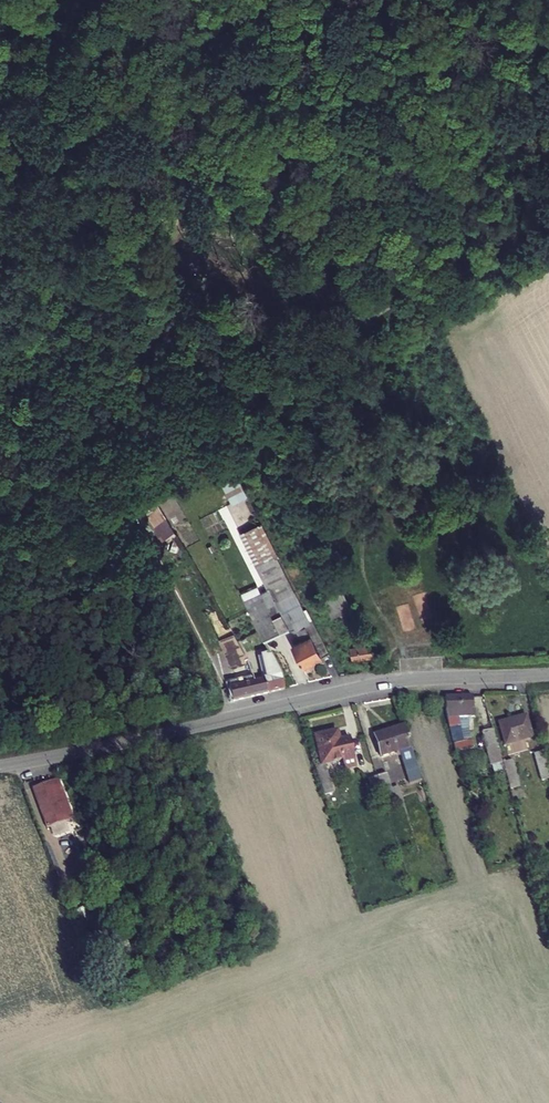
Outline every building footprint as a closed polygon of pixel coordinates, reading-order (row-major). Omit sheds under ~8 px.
[(217,475),(231,504),(248,496),(233,467),(217,475)] [(174,494),(137,512),(152,543),(189,526),(174,494)] [(228,529),(235,525),(226,506),(219,509),(228,529)] [(208,536),(226,527),(218,510),(200,518),(208,536)] [(253,610),(267,638),(298,624),(313,617),(274,533),(254,542),(280,597),(253,610)] [(326,600),(335,620),(355,610),(345,590),(326,600)] [(429,607),(428,592),(413,593),(414,608),(429,607)] [(315,619),(313,617),(298,624),(306,638),(295,644),(306,665),(332,652),(315,619)] [(353,649),(354,662),(378,658),(369,640),(360,641),(361,649),(353,649)] [(268,678),(259,680),(266,694),(284,690),(271,647),(259,651),(268,678)] [(226,688),(232,702),(266,694),(259,680),(226,688)] [(451,716),(457,734),(467,730),(462,717),(473,715),(474,711),(478,711),(475,690),(450,693),(451,716)] [(505,714),(511,737),(536,730),(530,707),(505,714)] [(402,748),(414,783),(427,778),(407,720),(377,730),(385,754),(402,748)] [(489,726),(495,747),(505,744),(499,723),(489,726)] [(315,762),(324,791),(330,791),(328,762),(344,760),(345,769),(356,768),(352,737),(340,739),(339,732),(318,735),(320,763),(315,762)] [(495,747),(498,758),(508,756),(505,744),(495,747)] [(548,773),(548,745),(541,747),(548,773)] [(389,773),(381,775),(387,790),(394,788),(389,773)] [(372,779),(377,794),(387,790),(381,775),(372,779)] [(35,786),(49,824),(75,815),(61,776),(35,786)]
